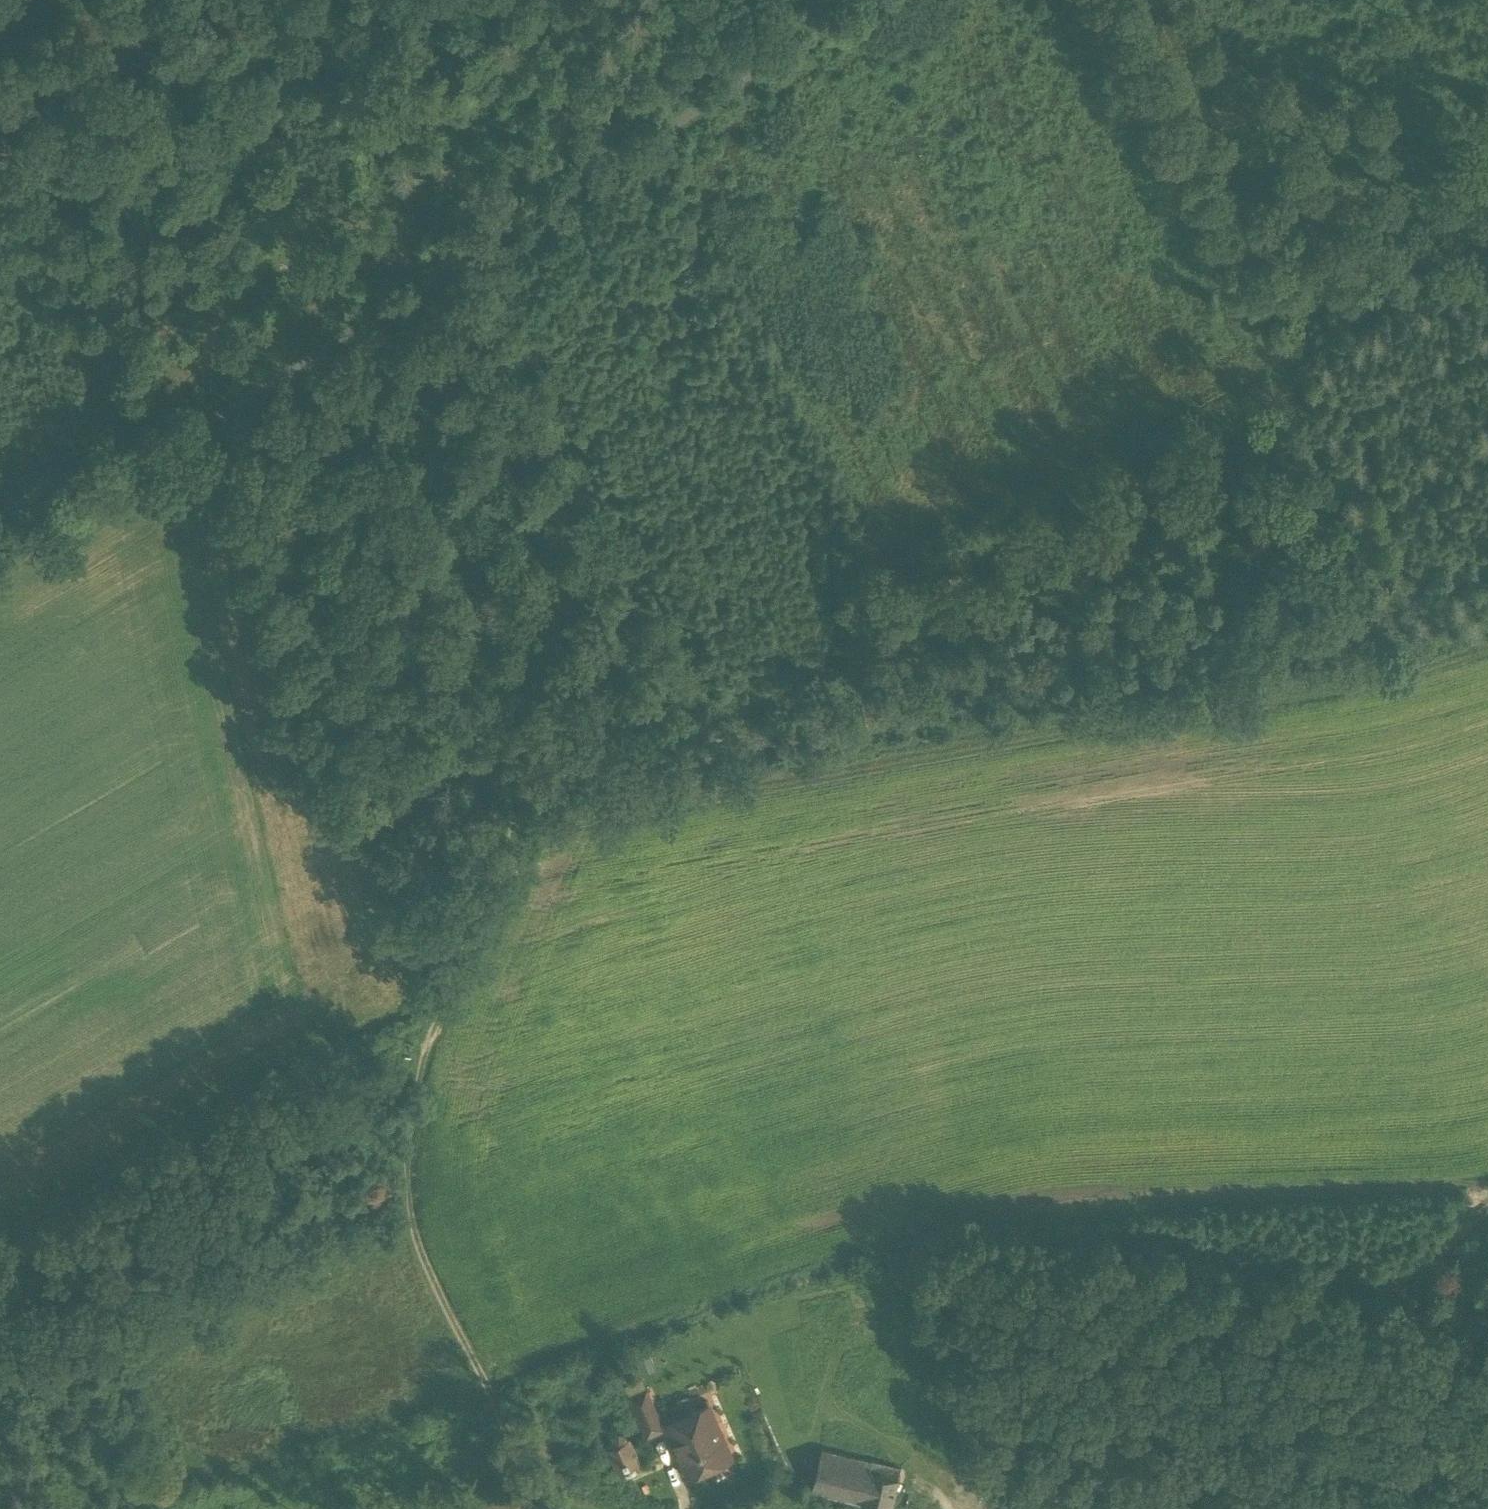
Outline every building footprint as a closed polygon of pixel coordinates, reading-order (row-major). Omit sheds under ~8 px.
[(662,1428),(646,1389),(637,1394),(631,1396),(647,1434),(662,1428)] [(708,1403),(684,1413),(682,1409),(664,1417),(689,1475),(731,1457),(708,1403)] [(624,1435),(618,1433),(612,1436),(610,1442),(611,1446),(610,1447),(620,1470),(638,1462),(628,1439),(626,1439),(624,1435)] [(900,1468),(822,1448),(812,1489),(890,1508),(900,1468)]
